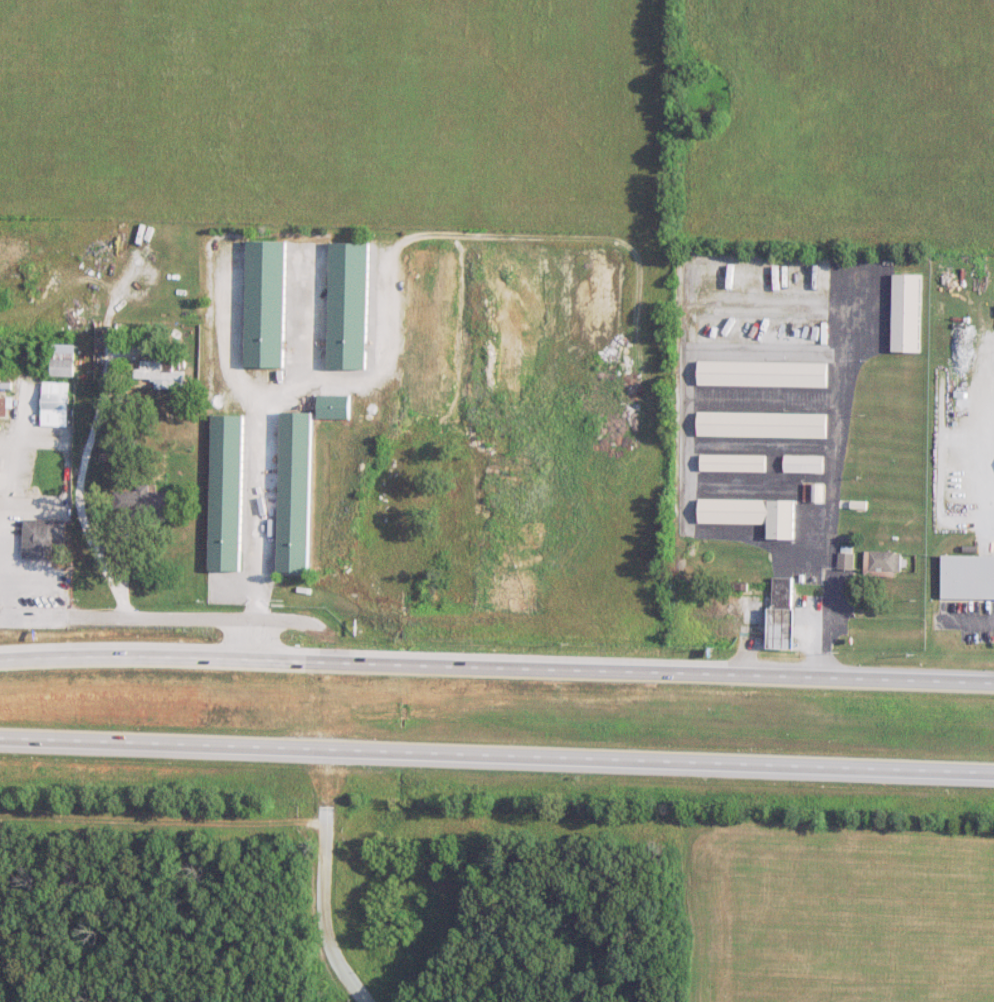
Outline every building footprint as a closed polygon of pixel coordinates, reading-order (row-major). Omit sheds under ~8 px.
[(245,367),(285,368),(286,242),(247,241),(245,367)] [(329,369),(368,370),(370,243),(330,243),(329,369)] [(922,352),(922,275),(894,275),(894,352),(922,352)] [(76,376),(76,344),(53,344),(53,376),(76,376)] [(156,388),(184,390),(186,372),(174,371),(175,362),(164,361),(164,356),(156,355),(155,361),(139,360),(137,378),(157,380),(156,388)] [(828,386),(828,362),(699,362),(699,385),(828,386)] [(71,418),(71,383),(44,383),(44,418),(71,418)] [(320,419),(353,419),(353,395),(320,395),(320,419)] [(8,415),(8,397),(0,397),(0,415),(8,415)] [(313,412),(281,412),(280,573),(312,573),(313,412)] [(828,413),(699,413),(699,437),(828,437),(828,413)] [(210,571),(242,571),(244,416),(212,415),(210,571)] [(766,472),(766,455),(702,455),(702,472),(766,472)] [(785,473),(824,473),(824,457),(785,457),(785,473)] [(804,504),(824,504),(824,484),(804,484),(804,504)] [(168,522),(169,492),(150,492),(150,486),(138,486),(138,491),(115,491),(115,512),(139,512),(139,522),(168,522)] [(769,524),(769,540),(795,540),(795,501),(699,501),(699,524),(769,524)] [(902,552),(865,552),(865,573),(902,573),(902,552)] [(853,569),(853,554),(840,554),(840,569),(853,569)] [(943,556),(943,600),(993,601),(993,557),(943,556)] [(795,649),(796,578),(772,578),(771,649),(795,649)]
